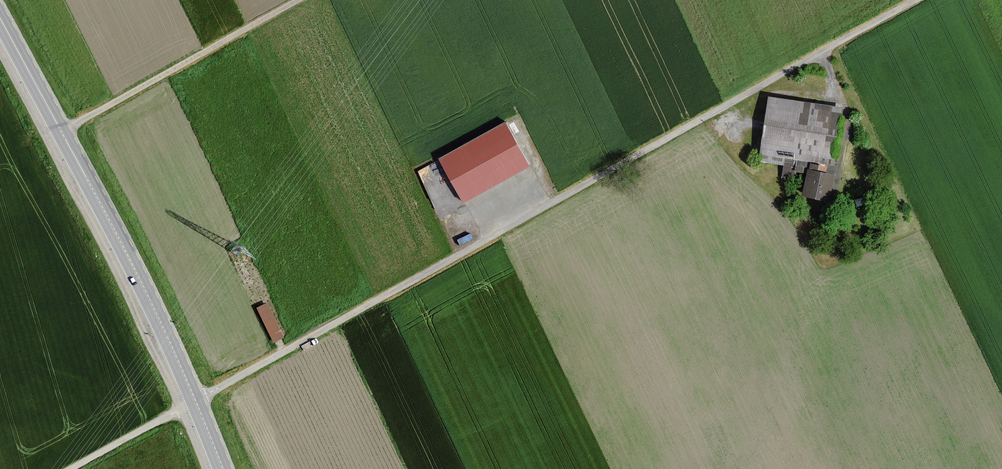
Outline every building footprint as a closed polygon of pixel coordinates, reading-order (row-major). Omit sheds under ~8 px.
[(841,110),(767,98),(757,163),(793,169),(792,172),(803,174),(805,162),(832,167),(841,110)] [(506,123),(440,160),(465,204),(531,167),(506,123)] [(833,177),(806,171),(800,197),(828,203),(833,177)] [(267,299),(257,304),(271,339),(282,335),(267,299)]
